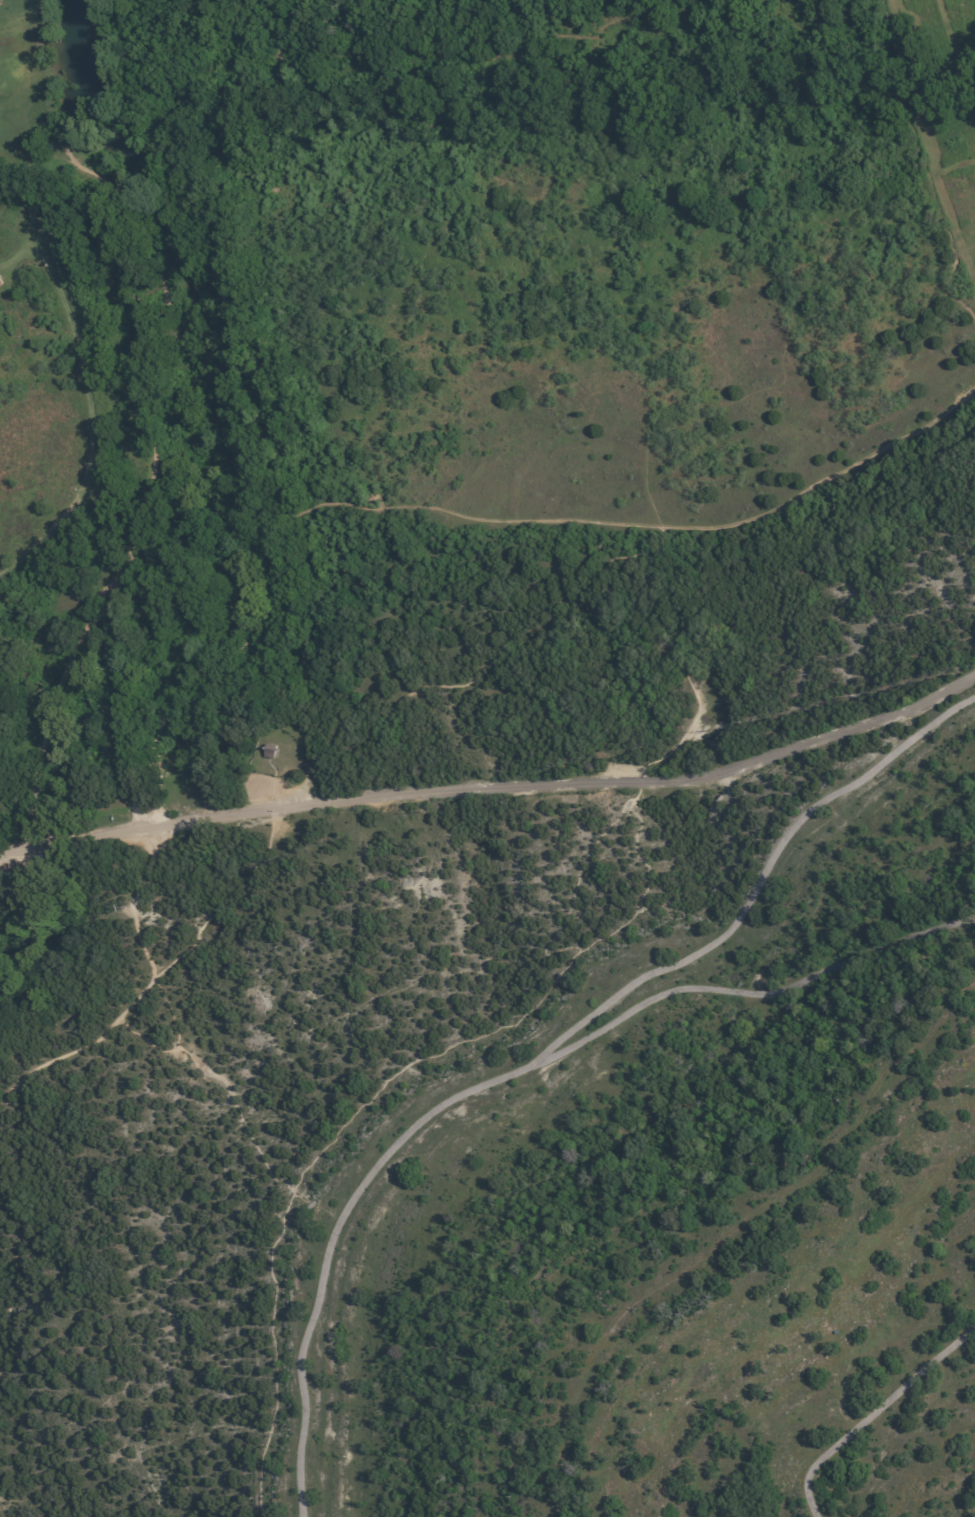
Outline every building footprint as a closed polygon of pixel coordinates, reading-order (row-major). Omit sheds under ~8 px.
[(278,747),(276,759),(266,758),(268,745),(278,747)]
